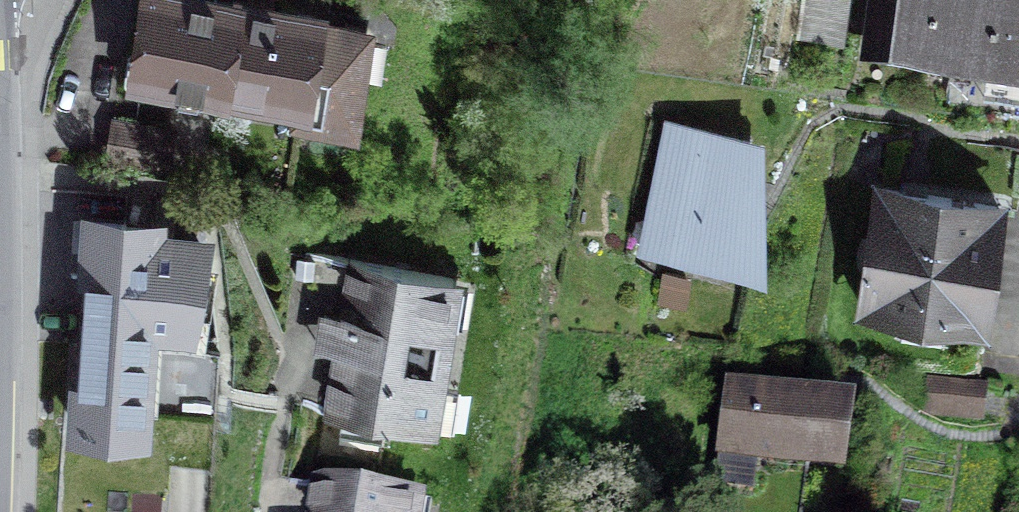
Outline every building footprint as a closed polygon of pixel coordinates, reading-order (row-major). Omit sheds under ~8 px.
[(202,0),(149,0),(137,78),(219,91),(232,5),(202,0)] [(232,5),(219,91),(300,103),(298,120),(351,129),(366,32),(316,24),(317,17),(269,10),(271,0),(233,0),(232,5)] [(798,36),(841,37),(846,0),(803,0),(798,36)] [(868,45),(1018,65),(1018,57),(1018,0),(875,0),(868,45)] [(172,132),(117,123),(111,157),(166,167),(172,132)] [(749,141),(664,124),(647,208),(672,213),(664,253),(724,265),(749,141)] [(962,199),(1000,204),(1018,207),(1018,205),(1018,149),(969,142),(962,199)] [(962,199),(879,188),(863,307),(903,313),(900,328),(941,333),(943,319),(984,324),(1000,204),(962,199)] [(151,224),(92,221),(79,431),(139,435),(146,329),(191,332),(197,242),(150,238),(151,224)] [(449,278),(350,262),(326,407),(425,424),(449,278)] [(985,385),(930,378),(926,413),(980,420),(985,385)] [(851,407),(728,390),(720,451),(843,467),(851,407)] [(314,482),(309,511),(411,511),(413,499),(314,482)]
